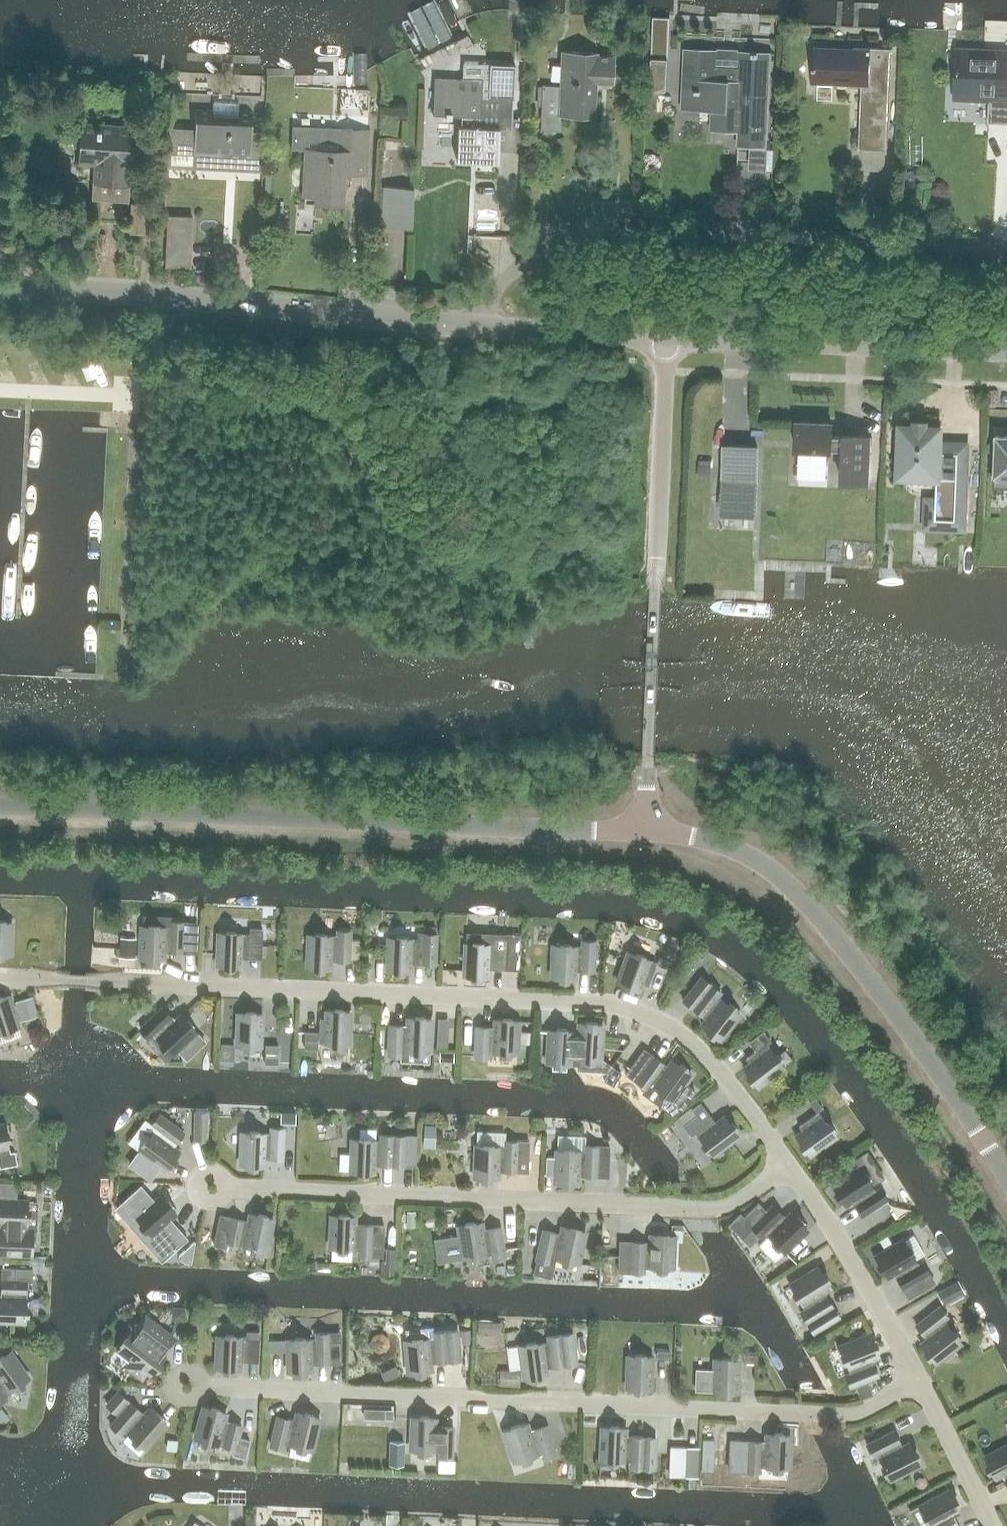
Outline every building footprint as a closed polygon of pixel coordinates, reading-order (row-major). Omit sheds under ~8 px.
[(667,58),(669,23),(653,22),(652,58),(667,58)] [(868,49),(853,48),(814,46),(812,84),(861,86),(859,149),(885,150),(890,49),(868,48),(868,49)] [(682,109),(683,109),(683,108),(712,110),(711,132),(712,132),(712,127),(725,127),(725,131),(739,132),(738,147),(765,148),(770,53),(740,51),(739,67),(715,66),(716,50),(685,49),(682,109)] [(543,85),(541,130),(560,131),(560,115),(589,117),(591,75),(613,76),(614,57),(597,56),(597,53),(562,51),(560,86),(543,85)] [(956,52),(955,86),(981,87),(981,97),(989,97),(988,122),(1006,123),(1006,54),(985,53),(956,52)] [(666,86),(667,62),(651,62),(650,85),(666,86)] [(435,77),(433,114),(446,115),(446,117),(451,117),(451,115),(464,116),(464,126),(459,126),(457,161),(498,162),(499,129),(511,129),(514,65),(466,63),(465,79),(435,77)] [(196,110),(193,167),(227,168),(228,165),(236,165),(236,168),(250,169),(253,112),(239,112),(239,103),(213,102),(213,111),(196,110)] [(81,123),(78,163),(95,164),(93,199),(127,201),(129,166),(130,166),(133,126),(81,123)] [(305,187),(304,203),(343,204),(344,173),(365,174),(367,131),(339,129),(338,151),(307,150),(306,168),(295,168),(291,172),(291,184),(295,187),(305,187)] [(171,130),(170,146),(182,147),(183,130),(171,130)] [(382,186),(380,225),(411,227),(413,187),(382,186)] [(168,215),(166,266),(190,267),(192,216),(191,216),(191,220),(169,219),(169,216),(168,215)] [(797,422),(796,449),(831,450),(831,449),(843,450),(842,482),(868,483),(870,436),(844,434),(844,437),(832,436),(832,424),(797,422)] [(901,427),(899,477),(937,478),(936,500),(927,500),(926,524),(935,524),(935,528),(964,529),(967,445),(940,444),(940,428),(901,427)] [(994,484),(995,484),(994,485),(996,485),(996,484),(1006,485),(1006,436),(998,436),(998,435),(997,435),(997,436),(996,436),(996,437),(995,473),(994,474),(995,475),(995,483),(994,483),(994,484)] [(758,447),(725,445),(722,514),(755,515),(758,447)] [(699,466),(698,478),(711,478),(711,466),(699,466)] [(142,926),(140,958),(164,959),(164,951),(182,952),(184,922),(171,921),(170,927),(142,926)] [(11,955),(12,923),(0,922),(0,954),(11,955)] [(249,928),(249,936),(262,936),(262,929),(249,928)] [(308,935),(306,967),(330,968),(331,960),(349,961),(349,960),(350,940),(350,931),(337,930),(337,936),(308,935)] [(218,933),(217,965),(241,966),(241,958),(247,959),(248,934),(218,933)] [(435,964),(436,941),(436,934),(423,933),(418,933),(417,939),(387,938),(386,970),(410,971),(410,963),(435,964)] [(465,944),(463,976),(487,977),(488,966),(494,967),(494,969),(506,970),(507,947),(511,947),(511,949),(518,950),(519,935),(506,934),(505,940),(494,939),(493,945),(465,944)] [(120,937),(119,956),(136,957),(137,937),(120,937)] [(359,960),(360,940),(350,940),(349,960),(359,960)] [(553,945),(551,977),(575,978),(575,971),(593,971),(595,941),(582,940),(581,946),(553,945)] [(628,952),(617,982),(639,990),(642,983),(648,985),(656,963),(628,952)] [(460,980),(460,955),(446,955),(446,980),(460,980)] [(659,957),(656,964),(669,969),(671,962),(659,957)] [(701,977),(683,1001),(706,1019),(702,1025),(720,1040),(740,1014),(717,997),(721,992),(701,977)] [(0,1043),(21,1036),(18,1027),(19,1026),(9,996),(0,999),(0,1042),(0,1043)] [(31,998),(17,1002),(22,1016),(36,1012),(31,998)] [(154,1034),(173,1055),(179,1049),(188,1058),(205,1042),(180,1015),(175,1021),(162,1007),(140,1028),(149,1038),(154,1034)] [(319,1018),(318,1043),(349,1044),(350,1012),(326,1011),(326,1019),(319,1018)] [(238,1013),(236,1045),(260,1046),(262,1014),(238,1013)] [(389,1025),(388,1056),(401,1056),(401,1050),(430,1051),(431,1019),(407,1018),(407,1026),(389,1025)] [(488,1058),(488,1052),(517,1053),(519,1021),(495,1020),(494,1031),(488,1030),(488,1027),(476,1027),(475,1057),(488,1058)] [(532,1034),(533,1023),(524,1023),(523,1034),(532,1034)] [(549,1030),(547,1062),(569,1063),(569,1057),(601,1059),(603,1024),(579,1023),(578,1035),(573,1035),(573,1031),(549,1030)] [(750,1063),(744,1068),(758,1087),(784,1067),(766,1045),(771,1041),(763,1031),(748,1042),(756,1051),(746,1058),(750,1063)] [(436,1038),(436,1047),(447,1047),(448,1038),(436,1038)] [(642,1094),(658,1105),(674,1116),(681,1106),(683,1108),(696,1090),(686,1083),(692,1075),(672,1061),(668,1067),(644,1049),(626,1074),(646,1088),(642,1094)] [(442,1051),(442,1061),(453,1061),(453,1051),(442,1051)] [(613,1086),(622,1072),(612,1066),(609,1071),(603,1080),(613,1086)] [(816,1098),(809,1102),(817,1113),(823,1109),(816,1098)] [(739,1136),(724,1117),(716,1123),(699,1100),(691,1106),(698,1114),(683,1125),(691,1136),(696,1132),(713,1155),(739,1136)] [(195,1110),(195,1139),(208,1139),(208,1110),(195,1110)] [(295,1124),(296,1112),(281,1112),(280,1123),(295,1124)] [(802,1132),(796,1137),(809,1156),(836,1138),(818,1113),(798,1127),(802,1132)] [(138,1150),(128,1163),(151,1180),(160,1167),(165,1170),(179,1151),(173,1147),(184,1132),(160,1114),(152,1125),(157,1128),(139,1151),(138,1150)] [(17,1164),(15,1151),(9,1153),(4,1124),(0,1125),(0,1168),(17,1164)] [(242,1132),(241,1164),(265,1166),(265,1158),(283,1159),(284,1128),(271,1128),(271,1134),(242,1132)] [(433,1140),(434,1130),(425,1130),(424,1140),(433,1140)] [(352,1139),(351,1171),(375,1172),(375,1165),(405,1166),(415,1166),(417,1136),(406,1136),(381,1135),(381,1141),(352,1139)] [(529,1172),(530,1142),(505,1141),(505,1147),(476,1146),(475,1177),(499,1178),(499,1171),(529,1172)] [(585,1151),(556,1150),(555,1182),(579,1183),(579,1176),(597,1176),(608,1177),(610,1147),(598,1146),(585,1145),(585,1151)] [(859,1167),(832,1185),(845,1205),(852,1201),(861,1216),(887,1199),(880,1188),(875,1191),(859,1167)] [(18,1198),(18,1183),(12,1183),(7,1182),(7,1197),(18,1198)] [(141,1185),(117,1205),(131,1221),(136,1217),(155,1238),(156,1239),(151,1244),(164,1260),(188,1239),(170,1219),(176,1214),(161,1196),(155,1201),(141,1185)] [(5,1224),(5,1230),(2,1230),(1,1254),(24,1255),(32,1255),(32,1243),(32,1230),(37,1230),(38,1202),(28,1201),(0,1200),(0,1224),(5,1224)] [(741,1214),(730,1225),(742,1237),(752,1228),(760,1236),(764,1232),(785,1252),(808,1230),(792,1213),(784,1221),(780,1217),(782,1214),(774,1206),(768,1212),(759,1203),(745,1217),(741,1214)] [(415,1227),(415,1214),(405,1213),(405,1226),(415,1227)] [(217,1227),(213,1245),(226,1248),(228,1242),(267,1250),(274,1219),(250,1214),(249,1221),(231,1218),(228,1230),(217,1227)] [(384,1256),(385,1226),(355,1224),(356,1217),(332,1216),(330,1248),(359,1249),(359,1255),(384,1256)] [(506,1257),(501,1227),(483,1230),(482,1222),(458,1226),(460,1234),(444,1237),(447,1260),(463,1258),(492,1253),(493,1259),(506,1257)] [(543,1230),(536,1260),(549,1263),(550,1257),(579,1263),(586,1232),(562,1227),(561,1234),(543,1230)] [(674,1236),(650,1235),(650,1243),(632,1242),(631,1258),(614,1257),(614,1272),(644,1273),(644,1267),(673,1268),(674,1236)] [(902,1241),(875,1257),(887,1278),(893,1274),(902,1289),(922,1278),(928,1288),(934,1284),(922,1263),(917,1266),(913,1259),(924,1253),(913,1235),(903,1241),(902,1241)] [(884,1248),(892,1244),(887,1235),(879,1239),(884,1248)] [(394,1273),(395,1262),(381,1261),(381,1273),(394,1273)] [(507,1273),(515,1273),(515,1265),(506,1265),(507,1273)] [(496,1275),(505,1274),(504,1266),(496,1266),(496,1275)] [(818,1267),(791,1284),(807,1309),(802,1312),(815,1333),(840,1318),(824,1292),(830,1288),(818,1267)] [(1,1297),(0,1297),(0,1321),(25,1322),(26,1282),(32,1282),(33,1269),(2,1268),(1,1297)] [(956,1280),(935,1292),(942,1305),(963,1293),(956,1280)] [(940,1306),(916,1325),(927,1339),(921,1344),(936,1363),(961,1343),(943,1320),(948,1317),(940,1306)] [(172,1322),(173,1322),(183,1322),(185,1322),(186,1308),(172,1308),(172,1322)] [(169,1336),(146,1318),(135,1333),(133,1332),(119,1351),(133,1361),(128,1367),(142,1378),(147,1372),(150,1374),(164,1355),(158,1350),(169,1336)] [(489,1334),(489,1322),(478,1321),(478,1334),(489,1334)] [(457,1330),(429,1333),(428,1328),(412,1329),(413,1340),(406,1341),(409,1373),(433,1370),(432,1363),(460,1360),(457,1330)] [(470,1329),(461,1330),(462,1342),(471,1341),(470,1329)] [(247,1331),(247,1337),(242,1337),(218,1336),(216,1368),(240,1369),(241,1359),(246,1359),(246,1362),(259,1362),(260,1339),(260,1332),(247,1331)] [(317,1339),(288,1340),(289,1372),(313,1371),(313,1364),(343,1363),(342,1333),(317,1333),(317,1339)] [(390,1343),(388,1337),(382,1333),(373,1334),(369,1342),(371,1349),(377,1353),(385,1351),(390,1343)] [(551,1342),(521,1346),(525,1378),(548,1375),(547,1365),(553,1364),(553,1367),(578,1363),(574,1333),(550,1336),(551,1342)] [(870,1334),(840,1346),(851,1372),(845,1375),(850,1387),(879,1376),(872,1359),(879,1356),(870,1334)] [(0,1359),(0,1405),(9,1399),(5,1394),(29,1378),(11,1351),(0,1359)] [(657,1351),(657,1358),(670,1359),(670,1351),(657,1351)] [(744,1354),(743,1362),(756,1362),(757,1355),(744,1354)] [(628,1356),(627,1388),(651,1389),(652,1357),(628,1356)] [(736,1392),(737,1361),(714,1360),(714,1371),(696,1371),(695,1391),(713,1391),(736,1392)] [(399,1374),(397,1369),(383,1375),(385,1381),(399,1374)] [(523,1387),(523,1371),(502,1370),(502,1386),(523,1387)] [(857,1389),(861,1399),(871,1395),(867,1385),(857,1389)] [(144,1415),(131,1403),(118,1391),(105,1405),(118,1417),(110,1425),(120,1434),(124,1430),(146,1449),(167,1425),(149,1409),(144,1415)] [(227,1413),(203,1407),(195,1438),(234,1448),(233,1454),(245,1458),(250,1440),(239,1437),(242,1425),(225,1421),(227,1413)] [(384,1419),(385,1410),(363,1409),(362,1418),(384,1419)] [(278,1416),(271,1446),(283,1449),(285,1443),(313,1449),(320,1418),(297,1413),(295,1420),(278,1416)] [(412,1417),(411,1449),(439,1450),(439,1456),(452,1457),(454,1427),(436,1426),(436,1418),(412,1417)] [(528,1424),(505,1431),(515,1462),(543,1453),(545,1459),(557,1455),(548,1426),(531,1431),(528,1424)] [(625,1439),(625,1429),(601,1428),(600,1460),(629,1461),(628,1467),(652,1468),(653,1438),(631,1437),(631,1440),(625,1439)] [(894,1431),(867,1444),(873,1456),(878,1453),(891,1479),(919,1465),(909,1443),(902,1447),(894,1431)] [(731,1441),(729,1470),(759,1471),(760,1465),(788,1467),(789,1456),(790,1436),(779,1435),(767,1435),(767,1446),(761,1445),(761,1442),(731,1441)] [(166,1449),(177,1450),(178,1440),(168,1439),(166,1449)] [(390,1440),(389,1465),(403,1465),(404,1441),(390,1440)] [(703,1440),(703,1455),(714,1455),(715,1440),(703,1440)] [(997,1477),(1004,1474),(1006,1480),(1006,1445),(986,1456),(997,1477)] [(670,1447),(670,1458),(685,1459),(686,1448),(670,1447)] [(909,1511),(917,1525),(956,1525),(953,1522),(950,1516),(960,1511),(949,1490),(920,1505),(909,1511)]
